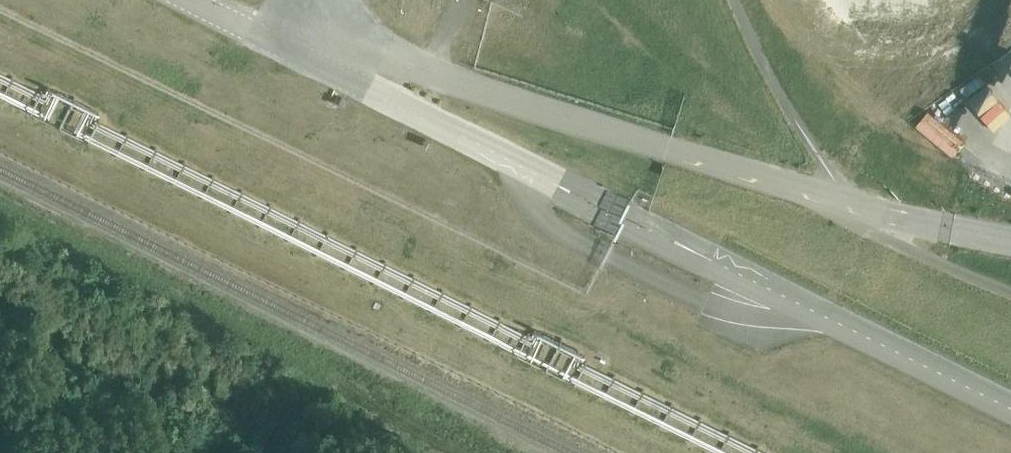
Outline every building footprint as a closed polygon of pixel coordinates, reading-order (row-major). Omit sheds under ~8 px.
[(992,58),(971,76),(978,85),(999,67),(992,58)] [(1001,67),(980,86),(988,94),(1009,75),(1001,67)] [(1008,80),(992,103),(1010,117),(1010,83),(1008,80)] [(951,102),(939,114),(974,147),(985,135),(951,102)]
